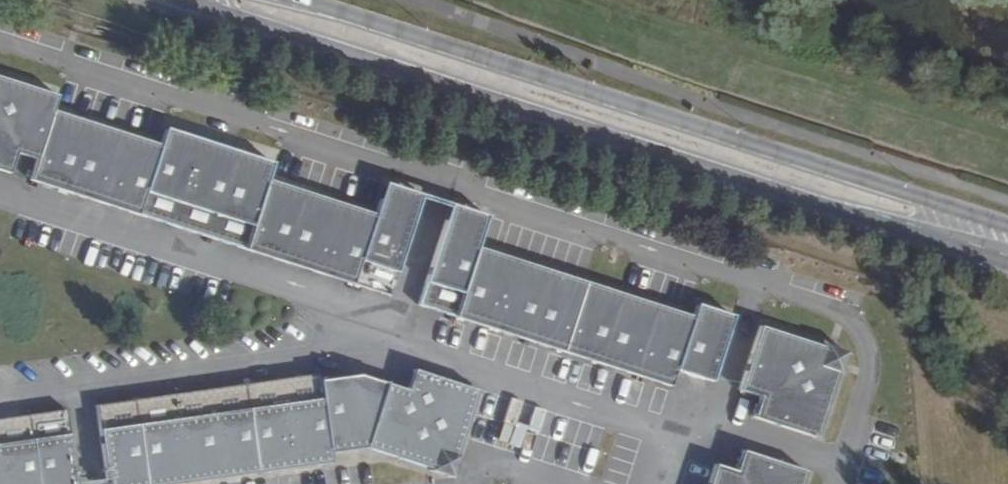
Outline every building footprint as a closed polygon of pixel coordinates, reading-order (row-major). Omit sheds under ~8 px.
[(402,191),(365,178),(353,209),(248,174),(254,152),(148,117),(140,138),(32,103),(37,88),(0,75),(0,148),(17,153),(10,172),(369,291),(385,245),(402,191)] [(412,253),(430,200),(402,191),(385,245),(412,253)] [(467,212),(430,200),(412,253),(398,299),(650,383),(656,366),(692,378),(714,313),(677,300),(673,314),(456,243),(467,212)] [(807,342),(742,321),(720,387),(741,394),(736,412),(799,433),(821,367),(807,342)] [(107,483),(192,483),(373,456),(437,477),(461,467),(482,399),(417,378),(410,400),(364,382),(321,389),(318,374),(95,407),(107,483)] [(64,411),(0,420),(0,483),(75,483),(64,411)] [(790,463),(726,442),(719,462),(699,455),(689,483),(783,483),(790,463)]
